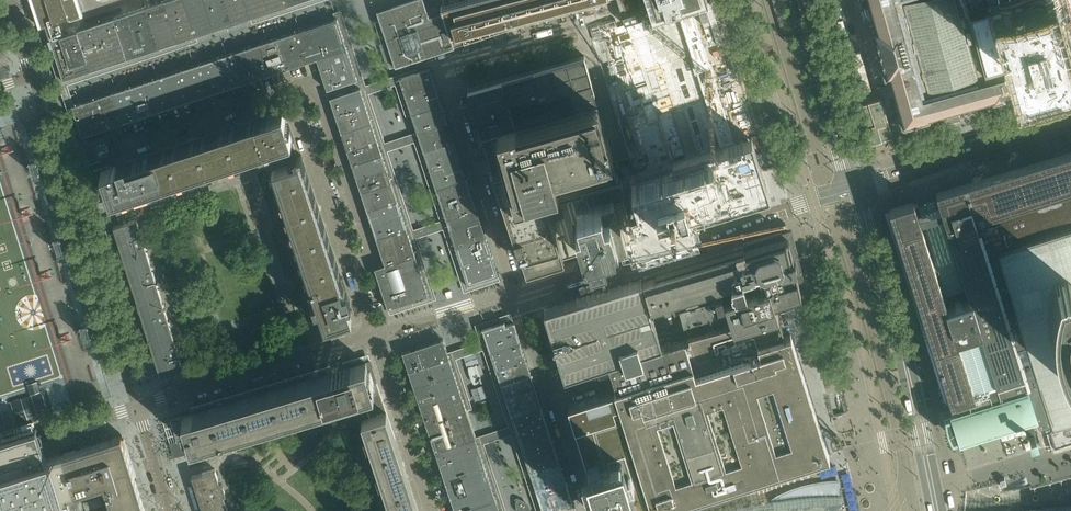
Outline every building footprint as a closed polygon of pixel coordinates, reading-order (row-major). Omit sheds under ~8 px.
[(215,30),(306,0),(166,0),(64,34),(60,21),(71,18),(71,19),(82,15),(77,0),(33,0),(41,26),(40,27),(44,40),(50,38),(64,80),(215,30)] [(442,7),(438,9),(435,10),(428,12),(424,0),(412,0),(377,10),(380,20),(394,66),(454,48),(442,7)] [(605,3),(604,0),(467,0),(442,7),(454,48),(512,31),(605,3)] [(619,6),(625,24),(629,23),(690,4),(691,3),(702,0),(617,0),(619,6)] [(875,27),(872,27),(872,28),(872,29),(874,39),(875,38),(879,51),(882,64),(881,64),(884,74),(885,74),(885,75),(889,74),(892,85),(899,109),(898,109),(901,122),(902,122),(902,123),(904,123),(904,124),(928,117),(928,116),(929,116),(928,114),(992,97),(992,98),(993,98),(993,99),(1015,93),(1015,92),(1018,92),(1018,91),(1018,89),(1063,76),(1064,77),(1070,75),(1070,48),(1070,43),(1069,43),(1069,42),(1067,42),(1045,48),(1045,50),(1010,60),(993,0),(868,0),(875,27)] [(1010,60),(1045,50),(1045,48),(1067,42),(1066,37),(1067,36),(1057,0),(993,0),(1010,60)] [(624,25),(603,32),(604,34),(605,33),(619,78),(620,78),(629,107),(627,108),(647,169),(735,143),(734,142),(734,141),(691,5),(690,4),(652,16),(624,25)] [(348,48),(338,17),(296,31),(306,62),(317,59),(348,48)] [(296,31),(278,37),(288,68),(306,62),(296,31)] [(278,37),(259,43),(270,74),(288,68),(278,37)] [(259,43),(246,48),(256,79),(270,74),(259,43)] [(246,48),(232,52),(242,83),(256,79),(246,48)] [(348,48),(317,59),(327,89),(328,89),(358,79),(348,48)] [(242,83),(232,52),(218,57),(229,88),(242,83)] [(595,90),(592,81),(591,80),(584,55),(582,56),(582,54),(572,57),(572,58),(509,77),(479,86),(479,84),(471,86),(471,88),(468,89),(480,127),(484,133),(597,100),(597,99),(595,92),(595,90)] [(218,57),(202,62),(212,93),(229,88),(218,57)] [(202,62),(184,68),(194,99),(212,93),(202,62)] [(436,85),(430,67),(429,67),(399,77),(405,95),(436,85)] [(184,68),(145,81),(155,112),(194,99),(184,68)] [(145,81),(127,87),(137,118),(155,112),(145,81)] [(442,103),(436,85),(405,95),(411,114),(442,103)] [(127,87),(113,92),(123,123),(137,118),(127,87)] [(344,93),(330,97),(330,98),(335,114),(366,103),(362,92),(361,87),(344,93)] [(113,92),(99,96),(110,127),(123,123),(113,92)] [(110,127),(99,96),(72,105),(82,136),(83,136),(110,127)] [(617,170),(612,153),(602,117),(601,115),(598,106),(597,100),(484,133),(489,149),(493,164),(497,177),(524,268),(562,257),(581,251),(572,220),(579,218),(576,206),(588,202),(585,191),(620,181),(620,180),(619,176),(617,170)] [(366,103),(335,114),(341,132),(372,122),(366,103)] [(442,103),(411,114),(417,132),(448,122),(442,103)] [(877,103),(866,106),(866,108),(865,108),(867,115),(864,116),(868,129),(870,129),(873,136),(874,141),(879,140),(880,141),(883,140),(887,139),(887,138),(892,136),(883,103),(878,105),(877,103)] [(151,187),(252,154),(280,145),(279,142),(283,141),(292,138),(283,110),(263,116),(111,167),(109,162),(92,168),(103,201),(150,185),(151,188),(151,187)] [(961,122),(960,117),(941,123),(942,127),(961,122)] [(372,122),(341,132),(347,150),(378,140),(372,122)] [(448,122),(417,132),(423,150),(454,140),(448,122)] [(113,154),(106,133),(88,139),(88,140),(84,141),(87,148),(89,154),(94,160),(101,158),(113,154)] [(292,138),(283,141),(284,146),(288,159),(297,156),(292,138)] [(735,143),(645,170),(645,171),(642,172),(642,173),(631,176),(637,194),(634,196),(638,210),(635,211),(630,213),(635,230),(636,234),(641,232),(647,230),(658,227),(659,228),(672,224),(673,224),(672,223),(682,220),(693,217),(693,218),(770,195),(752,138),(735,143)] [(378,140),(347,150),(352,164),(383,154),(378,140)] [(454,140),(423,150),(429,169),(460,159),(454,140)] [(935,190),(939,201),(935,202),(935,200),(919,205),(919,207),(916,208),(913,200),(889,208),(950,402),(955,400),(957,408),(950,411),(951,413),(944,415),(944,416),(945,420),(945,423),(946,426),(947,428),(947,429),(948,431),(949,433),(950,435),(952,440),(959,438),(960,440),(991,430),(1024,420),(1024,419),(1025,419),(1025,420),(1025,421),(1025,422),(1025,423),(1026,426),(1028,429),(1030,435),(1032,434),(1036,433),(1037,438),(1039,438),(1041,443),(1043,442),(1045,448),(1054,445),(1055,445),(1070,440),(1070,149),(935,190)] [(383,154),(352,164),(356,178),(387,167),(383,154)] [(460,159),(429,169),(435,187),(466,177),(460,159)] [(342,277),(328,233),(303,160),(273,170),(316,302),(319,310),(317,311),(320,319),(322,319),(325,328),(326,328),(327,330),(352,321),(351,319),(352,319),(346,301),(350,300),(343,277),(342,277)] [(387,167),(356,178),(361,191),(392,181),(387,167)] [(7,172),(1,172),(17,233),(17,215),(26,215),(26,216),(29,216),(39,213),(46,213),(40,191),(28,191),(24,192),(22,185),(8,185),(7,179),(7,172)] [(466,177),(435,187),(446,219),(477,209),(466,177)] [(392,181),(361,191),(367,210),(398,199),(392,181)] [(621,183),(620,181),(585,191),(588,202),(576,206),(579,218),(572,220),(581,251),(622,239),(628,237),(636,235),(636,234),(635,230),(630,213),(623,190),(621,183)] [(398,199),(367,210),(376,237),(407,227),(398,199)] [(477,209),(446,219),(455,247),(486,237),(477,209)] [(149,257),(147,250),(137,219),(114,227),(111,228),(117,246),(120,245),(122,251),(119,252),(123,265),(149,257)] [(407,227),(376,237),(385,264),(416,254),(407,227)] [(806,289),(792,228),(744,242),(744,244),(720,251),(649,273),(644,274),(645,275),(644,275),(644,278),(642,279),(650,305),(658,303),(671,299),(675,312),(676,312),(676,313),(679,312),(679,311),(681,311),(684,324),(712,316),(716,330),(779,313),(778,309),(776,310),(775,308),(776,307),(774,299),(806,289)] [(486,237),(455,247),(461,265),(492,255),(486,237)] [(430,295),(416,254),(385,264),(375,268),(388,309),(389,309),(430,295)] [(492,255),(461,265),(468,285),(499,275),(492,255)] [(161,294),(158,287),(149,257),(123,265),(129,284),(132,283),(134,288),(130,289),(134,302),(161,294)] [(657,328),(650,305),(642,279),(635,281),(625,284),(621,285),(614,287),(603,291),(544,309),(553,337),(553,336),(565,374),(609,360),(613,360),(642,351),(663,345),(657,328)] [(172,332),(170,325),(161,294),(134,302),(139,316),(142,315),(144,321),(145,326),(143,328),(146,337),(147,340),(172,332)] [(700,360),(786,335),(779,313),(716,330),(698,335),(700,360)] [(513,318),(485,327),(489,339),(486,340),(490,351),(498,349),(521,341),(513,318)] [(702,333),(699,325),(686,329),(688,337),(702,333)] [(184,370),(182,362),(172,332),(147,340),(148,343),(150,348),(152,353),(155,357),(157,363),(154,364),(158,377),(161,376),(161,377),(184,370)] [(796,345),(792,344),(788,343),(786,335),(700,360),(698,335),(663,345),(642,351),(613,360),(615,367),(612,368),(619,390),(622,389),(622,391),(658,503),(660,510),(663,510),(705,497),(783,471),(782,468),(807,461),(807,463),(832,455),(813,398),(796,345)] [(411,349),(402,352),(408,371),(450,357),(444,338),(430,343),(411,349)] [(498,349),(490,351),(496,370),(527,360),(521,341),(498,349)] [(808,348),(815,360),(834,347),(808,348)] [(834,347),(815,360),(822,370),(834,347)] [(456,374),(455,373),(450,357),(408,371),(414,388),(456,374)] [(194,452),(209,448),(365,401),(370,417),(375,415),(372,406),(384,402),(371,360),(183,416),(171,420),(178,441),(170,444),(174,458),(187,454),(194,452)] [(527,360),(496,370),(500,383),(531,373),(527,360)] [(480,377),(476,365),(470,370),(474,381),(483,382),(481,376),(480,377)] [(531,373),(500,383),(505,397),(536,387),(531,373)] [(462,392),(456,374),(414,388),(420,406),(462,392)] [(221,398),(223,403),(269,389),(267,383),(221,398)] [(536,387),(505,397),(511,415),(542,405),(536,387)] [(622,391),(620,392),(620,391),(605,396),(598,398),(586,402),(573,406),(592,465),(590,466),(600,498),(604,510),(644,510),(643,508),(658,503),(622,391)] [(468,410),(462,392),(420,406),(426,424),(468,410)] [(862,398),(838,405),(844,429),(867,425),(862,398)] [(387,411),(384,402),(372,406),(375,415),(387,411)] [(542,405),(511,415),(517,434),(548,424),(548,422),(542,405)] [(477,437),(472,424),(468,410),(426,424),(435,451),(477,437)] [(415,499),(395,437),(396,436),(387,411),(375,415),(370,417),(370,418),(362,420),(392,510),(419,510),(415,499)] [(548,424),(517,434),(523,452),(554,442),(548,424)] [(870,443),(867,425),(844,429),(849,448),(870,443)] [(69,495),(75,494),(62,454),(54,456),(47,458),(40,439),(37,428),(0,440),(0,510),(74,510),(69,495)] [(1038,486),(1028,449),(1030,445),(1024,441),(1021,428),(988,436),(1000,482),(1001,484),(1001,487),(1019,483),(1019,484),(1020,487),(1021,491),(1033,487),(1038,486)] [(136,480),(122,435),(62,454),(75,494),(91,489),(94,499),(108,495),(113,510),(146,510),(136,480)] [(1000,482),(988,436),(957,444),(960,457),(954,458),(962,492),(967,491),(1000,482)] [(477,437),(435,451),(439,465),(481,451),(477,437)] [(554,442),(523,452),(529,471),(560,460),(554,442)] [(874,462),(872,452),(870,443),(849,448),(850,451),(851,451),(852,452),(854,453),(855,454),(856,455),(857,456),(858,457),(859,459),(859,460),(860,462),(860,463),(860,465),(860,466),(859,468),(859,469),(858,471),(857,472),(856,473),(865,465),(874,462)] [(1058,447),(1056,449),(1063,479),(1070,477),(1070,443),(1058,447)] [(1052,482),(1045,458),(1030,445),(1028,449),(1038,486),(1052,482)] [(1063,479),(1056,449),(1048,458),(1045,458),(1052,482),(1063,479)] [(497,497),(481,451),(439,465),(455,510),(497,497)] [(560,460),(529,471),(535,489),(566,479),(560,460)] [(834,493),(832,484),(848,480),(845,476),(844,477),(842,477),(840,478),(838,478),(837,478),(835,478),(833,478),(831,477),(830,477),(828,476),(827,475),(825,474),(824,472),(823,471),(822,469),(821,468),(820,466),(819,461),(805,469),(815,505),(824,504),(824,506),(826,506),(826,504),(823,495),(834,493)] [(876,472),(875,466),(874,462),(865,465),(856,473),(860,479),(864,476),(876,472)] [(224,496),(216,469),(192,476),(195,484),(192,485),(199,508),(202,507),(203,510),(217,510),(228,508),(224,496)] [(815,505),(805,469),(787,474),(796,506),(800,506),(800,507),(802,507),(802,505),(812,505),(812,506),(814,506),(814,505),(815,505)] [(879,484),(876,472),(864,476),(860,479),(867,489),(870,487),(872,486),(875,485),(876,485),(879,484)] [(796,506),(787,474),(776,477),(785,507),(788,507),(788,508),(790,508),(790,507),(796,506)] [(776,477),(752,484),(760,510),(761,510),(764,510),(766,510),(776,509),(776,510),(778,509),(778,508),(785,507),(776,477)] [(535,489),(543,510),(560,510),(575,506),(566,479),(535,489)] [(856,491),(848,480),(832,484),(834,493),(836,492),(836,493),(838,493),(838,495),(856,491)] [(840,503),(840,489),(839,489),(839,482),(820,483),(816,484),(816,483),(816,484),(807,486),(799,488),(790,491),(782,495),(773,499),(774,506),(775,508),(788,506),(800,504),(812,504),(824,503),(831,503),(836,503),(837,503),(838,503),(840,503)] [(752,484),(737,488),(744,510),(760,510),(752,484)] [(737,488),(718,494),(724,510),(744,510),(737,488)] [(854,502),(855,500),(856,498),(857,496),(858,494),(856,491),(838,495),(838,493),(836,493),(836,492),(834,493),(823,495),(826,504),(836,504),(836,505),(838,506),(838,504),(842,504),(853,505),(854,502)] [(718,494),(705,497),(709,510),(724,510),(718,494)] [(497,497),(455,510),(501,510),(497,497)] [(705,497),(663,510),(709,510),(705,497)] [(519,498),(519,499),(517,501),(516,500),(516,501),(516,504),(516,506),(517,509),(518,510),(530,510),(530,509),(529,507),(528,504),(526,502),(525,501),(522,499),(520,499),(519,498)]
